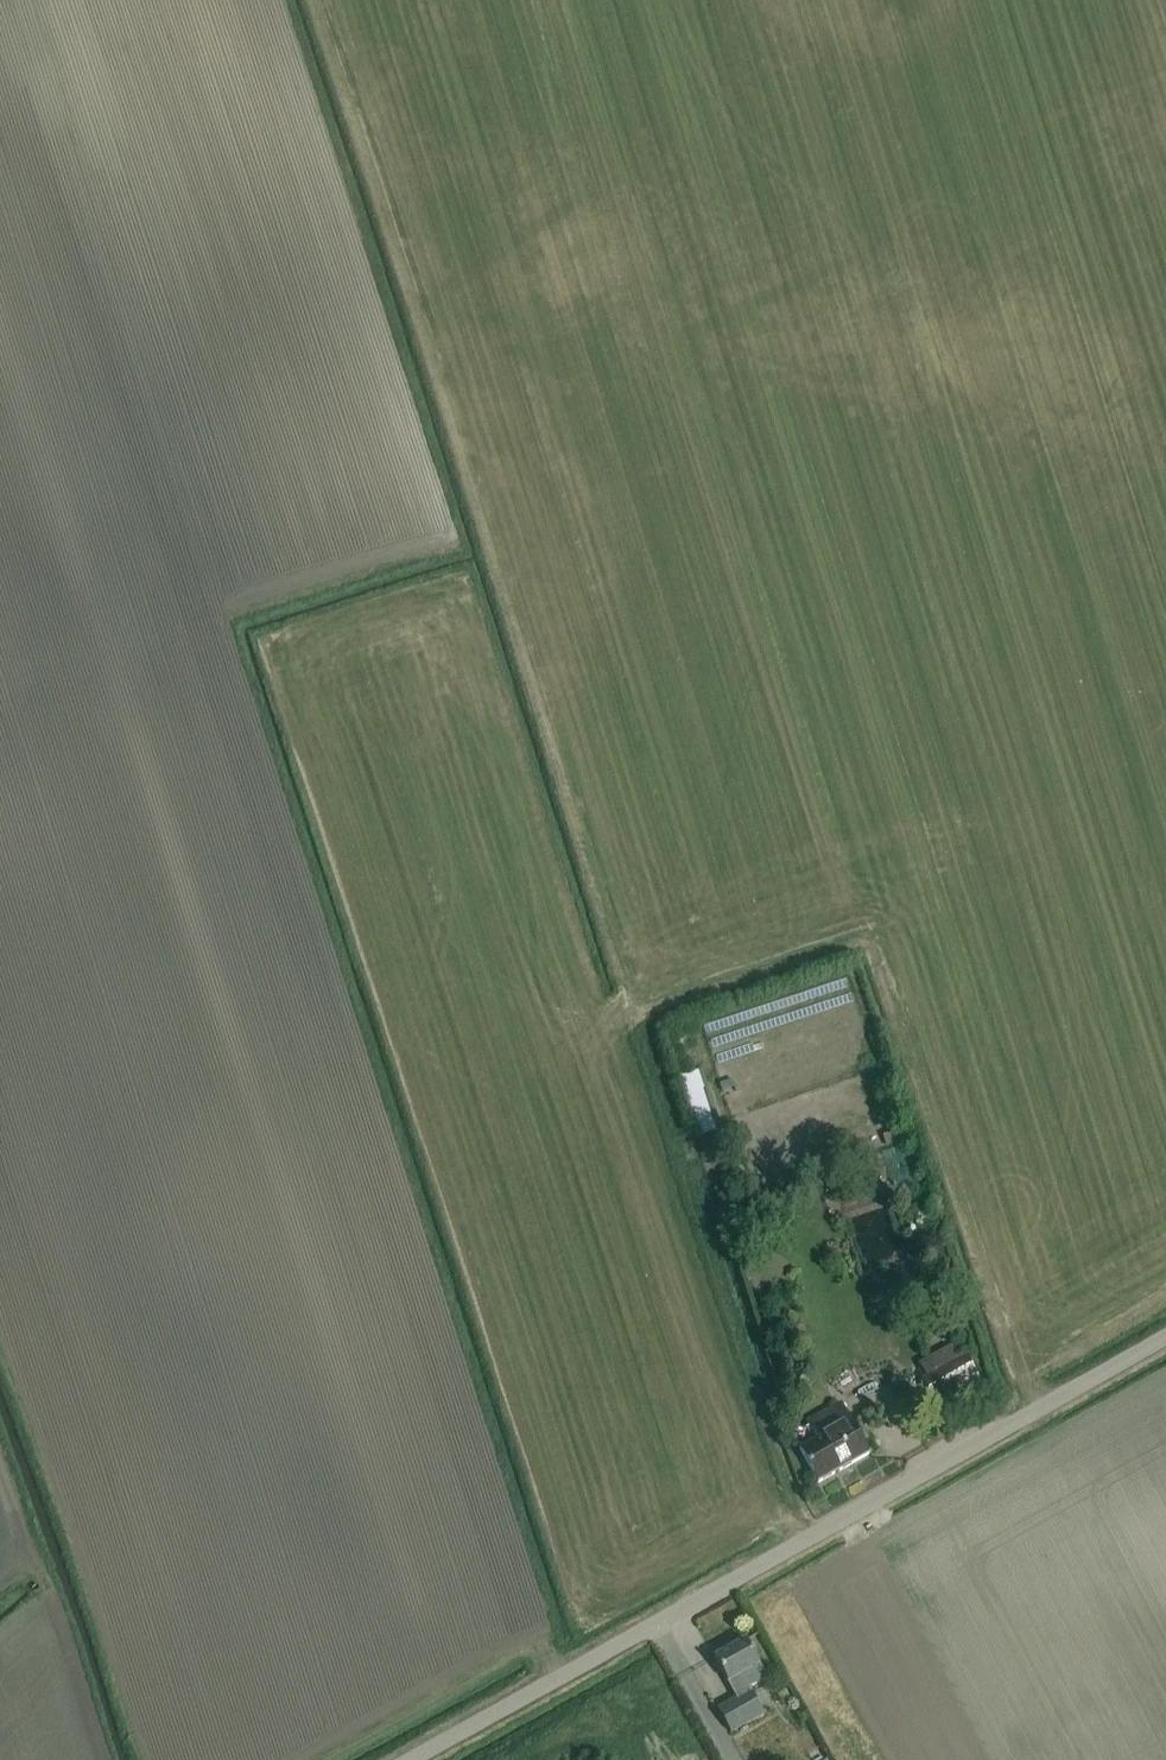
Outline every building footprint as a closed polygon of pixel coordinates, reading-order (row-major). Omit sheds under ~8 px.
[(702,1069),(677,1077),(697,1136),(715,1130),(712,1122),(719,1120),(702,1069)] [(921,1376),(934,1400),(977,1375),(964,1351),(921,1376)] [(870,1453),(858,1432),(840,1402),(806,1421),(817,1439),(799,1449),(818,1482),(870,1453)] [(767,1677),(757,1661),(746,1640),(714,1657),(737,1698),(717,1709),(730,1732),(763,1713),(749,1687),(767,1677)]
